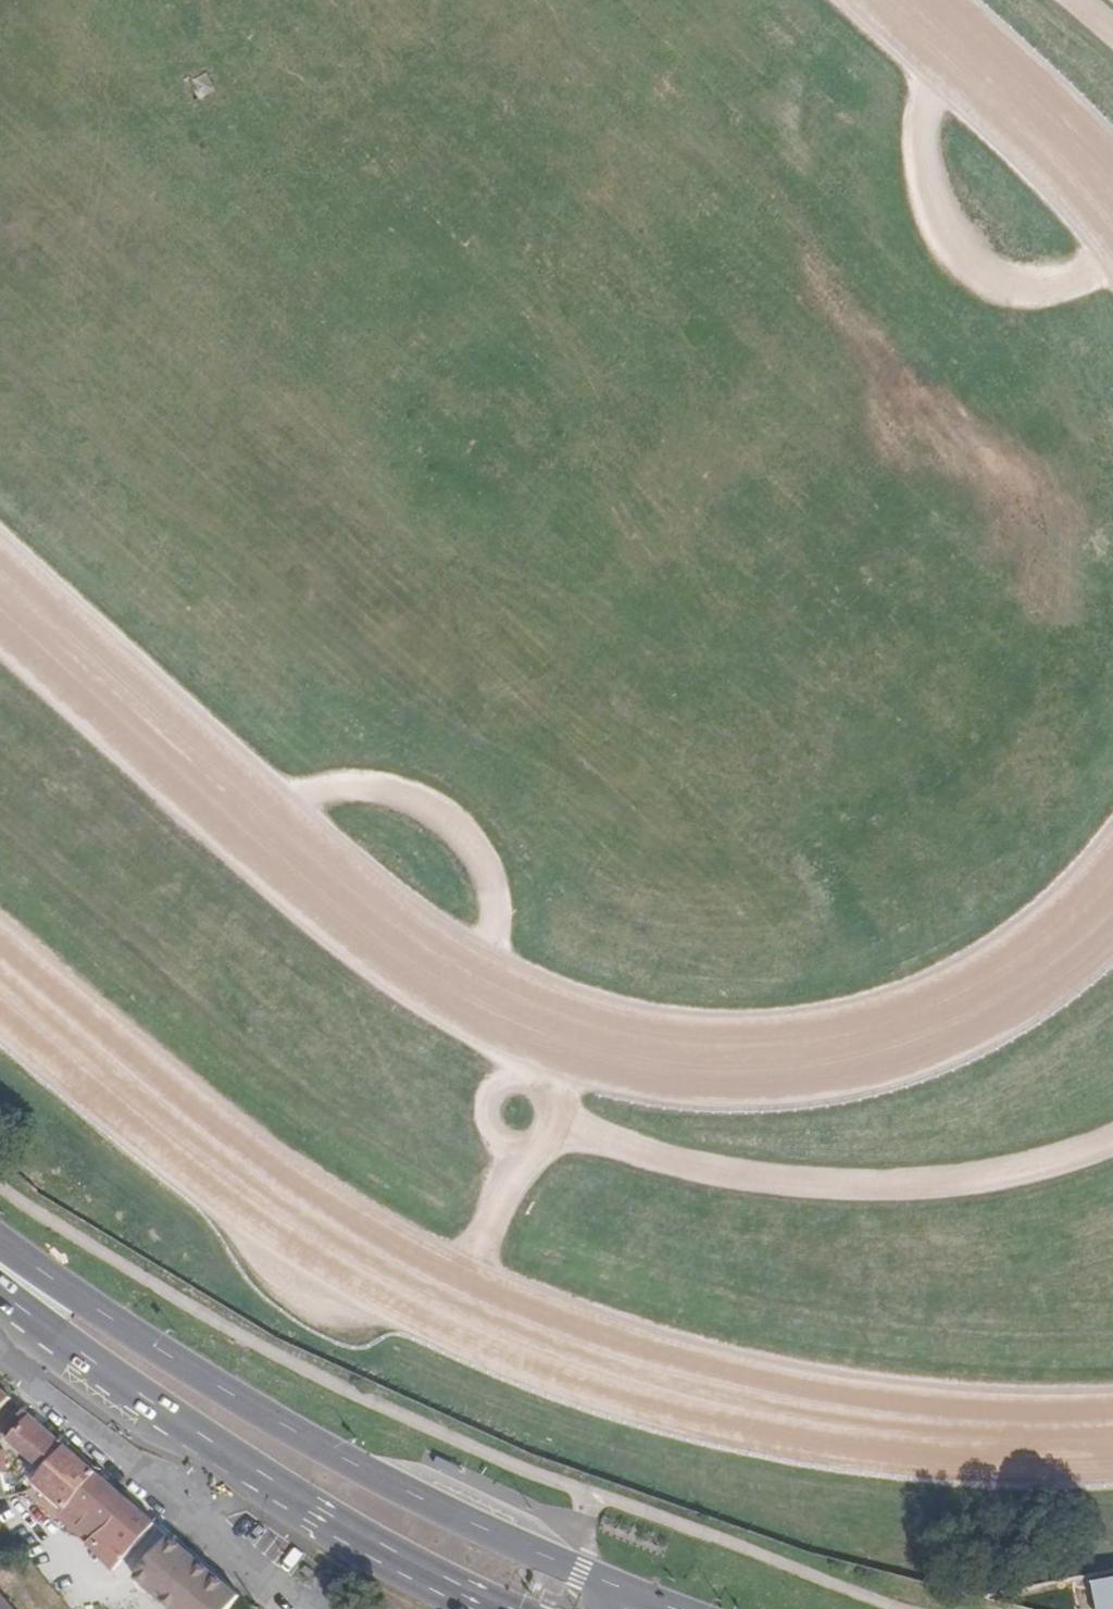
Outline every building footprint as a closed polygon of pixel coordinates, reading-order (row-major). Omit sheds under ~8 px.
[(259,48),(249,54),(256,66),(266,60),(259,48)] [(206,73),(191,82),(200,99),(215,91),(206,73)] [(0,1391),(0,1408),(9,1399),(0,1391)] [(66,1449),(22,1410),(0,1433),(0,1435),(40,1472),(66,1449)] [(24,1492),(53,1518),(95,1473),(66,1449),(40,1472),(24,1492)] [(433,1454),(430,1461),(459,1474),(462,1467),(433,1454)] [(154,1525),(95,1473),(53,1518),(91,1553),(105,1565),(109,1568),(120,1555),(123,1557),(154,1525)] [(1099,1608),(1112,1608),(1112,1583),(1094,1586),(1099,1608)] [(0,1592),(0,1608),(13,1608),(0,1592)]
